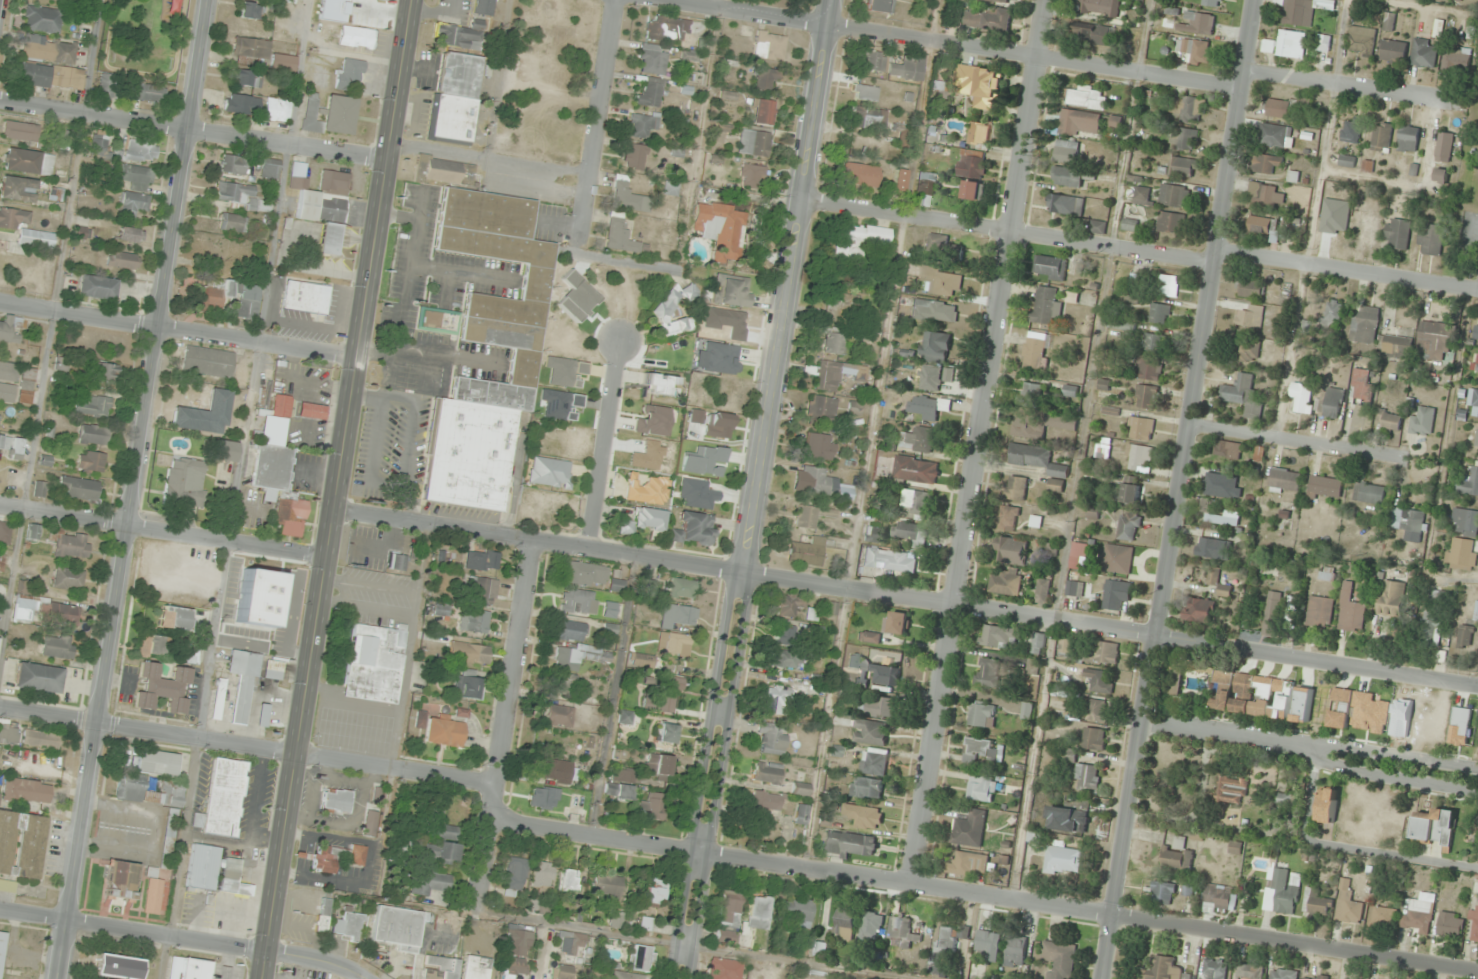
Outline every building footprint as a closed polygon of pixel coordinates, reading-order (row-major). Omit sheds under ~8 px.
[(346,6),(322,0),(320,0),(315,16),(342,23),(346,6)] [(472,14),(492,17),(494,0),(474,0),(472,14)] [(868,11),(893,13),(894,0),(869,0),(868,11)] [(1120,0),(1079,0),(1078,13),(1118,19),(1120,0)] [(1200,5),(1217,8),(1219,0),(1201,0),(1200,5)] [(1311,28),(1313,8),(1334,11),(1336,0),(1335,0),(1274,0),(1274,4),(1283,6),(1281,24),(1311,28)] [(257,19),(258,3),(240,2),(239,18),(257,19)] [(59,33),(61,10),(25,6),(23,29),(59,33)] [(965,28),(1010,30),(1011,12),(966,9),(965,28)] [(1187,22),(1178,21),(1177,31),(1212,36),(1215,15),(1189,12),(1187,22)] [(689,21),(649,14),(644,37),(684,45),(689,21)] [(483,29),(437,22),(434,44),(480,51),(483,29)] [(338,45),(374,49),(376,30),(341,26),(338,45)] [(1075,44),(1112,44),(1112,26),(1075,26),(1075,44)] [(1375,29),(1349,27),(1347,55),(1373,56),(1375,29)] [(753,56),(781,62),(786,36),(758,30),(753,56)] [(1306,33),(1276,30),(1275,39),(1263,37),(1261,54),(1303,59),(1306,33)] [(1331,38),(1319,34),(1315,51),(1327,54),(1331,38)] [(74,64),(76,41),(25,37),(22,59),(74,64)] [(232,64),(269,65),(269,39),(232,38),(232,64)] [(1185,63),(1209,65),(1211,42),(1179,39),(1178,53),(1186,54),(1185,63)] [(1407,43),(1381,40),(1379,61),(1405,63),(1407,43)] [(1436,40),(1413,40),(1413,67),(1436,67),(1436,40)] [(664,75),(667,47),(641,44),(638,72),(664,75)] [(1468,73),(1472,55),(1445,50),(1442,68),(1468,73)] [(440,51),(429,139),(471,144),(482,56),(440,51)] [(861,70),(885,71),(886,52),(862,51),(861,70)] [(890,63),(888,77),(921,82),(925,55),(904,52),(902,65),(890,63)] [(269,68),(294,72),(296,57),(272,53),(269,68)] [(338,88),(359,88),(359,59),(338,59),(338,88)] [(82,92),(85,70),(18,61),(15,82),(82,92)] [(1002,71),(958,65),(955,85),(969,87),(968,95),(999,99),(1002,71)] [(777,70),(757,68),(755,87),(775,89),(777,70)] [(235,87),(259,87),(259,72),(235,72),(235,87)] [(116,75),(101,73),(97,99),(111,101),(116,75)] [(658,108),(663,80),(641,77),(637,105),(658,108)] [(949,82),(933,81),(931,99),(947,101),(949,82)] [(135,103),(163,105),(165,87),(136,84),(135,103)] [(876,102),(878,87),(853,84),(851,100),(876,102)] [(1105,88),(1066,88),(1066,108),(1105,108),(1105,88)] [(357,99),(307,92),(302,130),(352,136),(357,99)] [(226,117),(261,114),(259,95),(224,98),(226,117)] [(291,101),(266,98),(264,120),(289,123),(291,101)] [(775,102),(756,99),(753,124),(773,126),(775,102)] [(1204,122),(1204,99),(1171,99),(1171,114),(1180,114),(1180,122),(1204,122)] [(1267,118),(1296,118),(1296,110),(1309,110),(1309,99),(1267,99),(1267,118)] [(885,108),(854,110),(854,128),(886,126),(885,108)] [(1079,132),(1098,134),(1101,115),(1062,109),(1059,135),(1078,137),(1079,132)] [(657,130),(659,116),(631,114),(629,135),(646,137),(647,129),(657,130)] [(1122,117),(1109,117),(1109,134),(1122,134),(1122,117)] [(1340,141),(1358,145),(1362,123),(1344,119),(1340,141)] [(3,139),(37,139),(37,122),(3,122),(3,139)] [(1392,125),(1374,122),(1371,152),(1389,154),(1392,125)] [(988,149),(990,124),(971,124),(969,148),(988,149)] [(1290,127),(1260,124),(1258,145),(1287,148),(1290,127)] [(1194,152),(1199,132),(1174,126),(1169,146),(1194,152)] [(1418,128),(1400,126),(1397,151),(1415,153),(1418,128)] [(767,158),(771,133),(741,129),(738,153),(767,158)] [(68,130),(55,130),(55,146),(68,146),(68,130)] [(91,156),(107,156),(107,131),(91,131),(91,156)] [(1454,134),(1439,132),(1434,161),(1449,163),(1454,134)] [(116,149),(115,160),(156,163),(157,142),(127,140),(127,150),(116,149)] [(1054,161),(1078,165),(1082,144),(1058,140),(1054,161)] [(648,147),(630,142),(623,165),(642,170),(648,147)] [(50,176),(53,154),(5,148),(3,170),(50,176)] [(1252,173),(1271,175),(1272,166),(1282,167),(1283,157),(1255,154),(1252,173)] [(220,172),(243,175),(246,158),(222,155),(220,172)] [(503,510),(515,410),(533,412),(552,243),(530,240),(535,199),(472,192),(475,162),(417,155),(414,181),(443,184),(435,251),(525,261),(521,299),(466,293),(461,341),(512,347),(508,383),(454,377),(451,399),(434,397),(422,500),(503,510)] [(958,177),(985,180),(987,158),(960,156),(958,177)] [(1355,167),(1355,156),(1339,156),(1339,167),(1355,167)] [(260,178),(278,180),(280,161),(263,158),(260,178)] [(1194,177),(1194,159),(1173,159),(1173,177),(1194,177)] [(345,200),(320,197),(321,193),(347,196),(350,173),(321,169),(318,191),(303,189),(306,164),(292,162),(289,187),(299,189),(295,218),(323,222),(319,253),(338,255),(345,200)] [(878,166),(844,163),(842,184),(876,187),(878,166)] [(119,181),(130,182),(129,189),(150,192),(153,169),(121,164),(119,181)] [(740,186),(766,186),(766,165),(740,165),(740,186)] [(1084,171),(1054,167),(1051,184),(1082,188),(1084,171)] [(907,171),(896,169),(892,190),(902,193),(907,171)] [(1447,171),(1436,169),(1433,180),(1445,183),(1447,171)] [(935,174),(920,172),(914,204),(930,207),(935,174)] [(649,195),(629,194),(630,176),(615,174),(612,209),(647,212),(649,195)] [(38,180),(2,176),(0,193),(0,198),(35,203),(38,180)] [(981,202),(985,184),(966,180),(962,199),(981,202)] [(662,194),(676,197),(679,184),(665,181),(662,194)] [(256,186),(219,182),(216,204),(268,210),(269,202),(254,200),(256,186)] [(1158,204),(1186,209),(1190,189),(1162,183),(1158,204)] [(1304,189),(1252,183),(1249,206),(1282,210),(1284,201),(1301,204),(1304,189)] [(1151,188),(1134,188),(1134,206),(1151,206),(1151,188)] [(60,199),(62,191),(53,189),(51,197),(60,199)] [(137,211),(148,212),(150,195),(121,192),(119,218),(136,219),(137,211)] [(1049,214),(1083,215),(1084,198),(1049,196),(1049,214)] [(734,205),(696,201),(692,231),(701,232),(700,239),(715,241),(713,258),(739,261),(744,213),(733,212),(734,205)] [(53,249),(55,232),(29,229),(31,212),(0,208),(0,228),(19,231),(17,244),(53,249)] [(1350,212),(1326,208),(1321,239),(1345,243),(1350,212)] [(219,229),(245,232),(247,216),(221,213),(219,229)] [(1183,233),(1183,213),(1158,213),(1158,233),(1183,233)] [(1373,248),(1379,217),(1357,213),(1352,244),(1373,248)] [(627,241),(629,218),(609,216),(605,249),(646,253),(647,244),(627,241)] [(1277,237),(1279,220),(1249,216),(1247,233),(1277,237)] [(1123,229),(1135,231),(1137,222),(1124,220),(1123,229)] [(1408,250),(1408,220),(1385,220),(1385,250),(1408,250)] [(891,230),(839,221),(833,257),(860,261),(863,243),(888,247),(891,230)] [(1104,234),(1105,222),(1093,221),(1092,233),(1104,234)] [(119,241),(140,244),(143,229),(121,226),(119,241)] [(1442,254),(1442,226),(1418,226),(1418,254),(1442,254)] [(963,245),(948,245),(948,235),(930,235),(930,261),(963,261),(963,245)] [(137,270),(138,254),(108,251),(107,266),(137,270)] [(1065,281),(1067,259),(1038,256),(1036,278),(1065,281)] [(920,282),(930,284),(928,294),(960,298),(963,273),(922,268),(920,282)] [(117,279),(80,274),(77,296),(114,301),(117,279)] [(714,303),(747,308),(752,279),(719,274),(714,303)] [(1176,297),(1178,277),(1157,275),(1155,295),(1176,297)] [(329,285),(285,279),(281,309),(325,315),(329,285)] [(1236,294),(1260,300),(1263,284),(1239,279),(1236,294)] [(227,298),(232,282),(226,280),(223,291),(200,284),(195,302),(219,309),(223,297),(227,298)] [(662,337),(692,329),(688,316),(670,321),(667,310),(678,308),(676,302),(697,296),(694,284),(678,289),(679,294),(652,301),(662,337)] [(237,319),(256,321),(259,286),(240,285),(237,319)] [(1056,301),(1057,288),(1033,287),(1033,324),(1055,324),(1055,320),(1061,320),(1062,301),(1056,301)] [(848,294),(827,292),(824,319),(845,322),(848,294)] [(957,303),(913,300),(911,319),(956,322),(957,303)] [(1322,325),(1341,324),(1339,300),(1320,302),(1322,325)] [(1147,320),(1165,327),(1172,308),(1153,302),(1147,320)] [(1238,305),(1235,325),(1260,329),(1263,309),(1238,305)] [(1349,341),(1373,345),(1380,309),(1360,306),(1359,313),(1354,313),(1349,341)] [(458,309),(420,309),(420,333),(458,333),(458,309)] [(18,344),(22,318),(4,315),(3,323),(0,322),(0,341),(18,344)] [(1300,331),(1310,333),(1312,322),(1302,320),(1300,331)] [(1416,356),(1447,359),(1451,325),(1420,322),(1416,356)] [(842,355),(845,331),(823,329),(821,353),(842,355)] [(952,335),(925,330),(919,359),(946,364),(952,335)] [(1050,335),(1027,332),(1022,367),(1046,370),(1050,335)] [(1144,350),(1164,350),(1164,334),(1144,334),(1144,350)] [(1408,337),(1380,337),(1380,358),(1408,358),(1408,337)] [(1255,365),(1260,344),(1238,339),(1233,360),(1255,365)] [(736,375),(741,347),(706,342),(702,370),(736,375)] [(181,370),(230,379),(235,353),(186,344),(181,370)] [(1162,357),(1138,357),(1138,380),(1162,380),(1162,357)] [(817,367),(805,366),(804,375),(816,377),(814,389),(837,393),(841,363),(818,360),(817,367)] [(17,382),(19,364),(0,361),(0,379),(17,382)] [(118,364),(93,364),(93,382),(118,382),(118,364)] [(919,389),(940,391),(942,367),(921,365),(919,389)] [(33,368),(21,368),(21,403),(33,403),(33,368)] [(1350,404),(1370,407),(1374,371),(1353,369),(1350,404)] [(675,377),(646,372),(643,393),(671,397),(675,377)] [(1255,376),(1235,372),(1234,384),(1222,382),(1219,401),(1244,405),(1242,418),(1260,421),(1263,402),(1252,400),(1255,376)] [(16,385),(0,383),(0,401),(14,403),(16,385)] [(1041,383),(1019,383),(1019,405),(1041,405),(1041,383)] [(1310,383),(1291,384),(1293,414),(1311,413),(1310,383)] [(1134,409),(1155,411),(1158,387),(1137,384),(1134,409)] [(1470,385),(1467,407),(1472,408),(1471,417),(1477,418),(1477,386),(1470,385)] [(1339,419),(1342,389),(1325,388),(1322,418),(1339,419)] [(252,487),(263,488),(262,501),(276,503),(273,523),(281,524),(280,535),(302,538),(306,500),(297,499),(298,492),(287,491),(292,448),(284,447),(290,396),(273,394),(271,411),(261,410),(252,487)] [(908,413),(918,414),(917,421),(936,424),(938,411),(949,413),(951,400),(910,395),(908,413)] [(75,414),(109,415),(110,397),(88,396),(87,404),(75,403),(75,414)] [(836,418),(835,397),(809,398),(810,419),(836,418)] [(327,408),(301,401),(297,415),(324,421),(327,408)] [(639,437),(669,432),(665,406),(647,408),(648,413),(635,415),(639,437)] [(1431,437),(1435,409),(1413,406),(1409,434),(1431,437)] [(1015,411),(1012,437),(1044,440),(1045,427),(1076,430),(1078,417),(1015,411)] [(1381,432),(1400,432),(1400,412),(1376,412),(1376,422),(1381,422),(1381,432)] [(1155,420),(1132,416),(1127,438),(1150,442),(1155,420)] [(105,425),(80,425),(80,444),(105,444),(105,425)] [(935,431),(914,427),(913,436),(902,434),(900,448),(931,454),(935,431)] [(835,435),(805,434),(804,457),(833,459),(835,435)] [(24,438),(0,435),(0,456),(3,457),(3,458),(21,460),(24,438)] [(238,443),(217,440),(214,459),(235,462),(238,443)] [(1213,457),(1241,461),(1244,445),(1216,441),(1213,457)] [(1050,468),(1048,491),(1065,493),(1068,465),(1050,463),(1052,449),(1011,444),(1009,464),(1050,468)] [(1128,468),(1146,472),(1152,449),(1134,444),(1128,468)] [(76,471),(103,474),(106,453),(79,451),(76,471)] [(164,504),(204,508),(206,489),(186,486),(187,471),(204,473),(206,460),(169,456),(164,504)] [(571,462),(533,456),(528,482),(567,489),(571,462)] [(893,478),(936,485),(940,463),(897,456),(893,478)] [(825,476),(826,469),(801,465),(797,490),(834,497),(837,478),(825,476)] [(1460,465),(1459,495),(1477,495),(1477,466),(1460,465)] [(666,505),(669,477),(648,475),(648,482),(637,482),(637,472),(628,471),(625,501),(666,505)] [(1299,471),(1269,471),(1269,491),(1299,491),(1299,471)] [(1238,500),(1242,478),(1206,472),(1202,494),(1238,500)] [(59,486),(68,487),(67,497),(97,501),(100,482),(61,476),(59,486)] [(1342,481),(1310,476),(1307,497),(1339,502),(1342,481)] [(1007,501),(1026,501),(1026,477),(1007,477),(1007,501)] [(716,509),(718,491),(709,490),(710,482),(681,479),(678,505),(716,509)] [(1141,485),(1123,483),(1121,503),(1139,505),(1141,485)] [(1353,502),(1383,505),(1385,485),(1355,483),(1353,502)] [(900,510),(928,518),(934,496),(906,488),(900,510)] [(1210,500),(1201,500),(1201,525),(1238,525),(1238,515),(1210,515),(1210,500)] [(795,527),(815,530),(817,516),(837,519),(838,510),(797,505),(795,527)] [(998,529),(1015,532),(1019,508),(1002,505),(998,529)] [(662,534),(665,511),(634,507),(632,520),(622,519),(620,529),(662,534)] [(1419,544),(1425,513),(1394,507),(1391,528),(1403,530),(1402,541),(1419,544)] [(1476,537),(1477,525),(1477,511),(1454,508),(1451,533),(1476,537)] [(1137,543),(1141,515),(1121,512),(1117,539),(1137,543)] [(713,513),(681,513),(681,528),(670,528),(670,543),(713,543),(713,513)] [(926,523),(893,523),(893,539),(913,539),(913,549),(926,549),(926,523)] [(39,525),(28,524),(28,539),(39,539),(39,525)] [(12,545),(14,527),(0,525),(0,544),(12,545)] [(881,526),(865,526),(865,542),(881,542),(881,526)] [(88,559),(90,532),(50,529),(49,540),(55,541),(54,557),(88,559)] [(788,563),(822,566),(825,537),(813,536),(812,544),(790,542),(788,563)] [(1443,564),(1469,572),(1477,544),(1452,536),(1443,564)] [(1225,561),(1228,542),(1198,537),(1195,556),(1225,561)] [(1027,564),(1027,538),(996,538),(996,564),(1027,564)] [(1069,570),(1086,572),(1089,544),(1072,542),(1069,570)] [(1133,548),(1105,544),(1102,571),(1130,575),(1133,548)] [(915,573),(917,554),(866,548),(863,567),(915,573)] [(386,568),(404,572),(408,556),(390,552),(386,568)] [(475,563),(475,570),(499,570),(499,552),(468,552),(468,563),(475,563)] [(609,567),(568,560),(565,582),(605,588),(609,567)] [(82,590),(85,571),(56,567),(53,586),(82,590)] [(1219,567),(1208,567),(1207,584),(1219,585),(1219,567)] [(988,592),(1017,597),(1021,571),(1002,568),(1001,577),(991,575),(988,592)] [(1334,582),(1335,569),(1319,568),(1319,581),(1334,582)] [(264,573),(244,570),(240,601),(261,603),(264,573)] [(669,597),(697,599),(699,581),(670,578),(669,597)] [(496,579),(474,579),(474,605),(496,605),(496,579)] [(610,590),(624,593),(626,582),(612,579),(610,590)] [(1037,601),(1049,601),(1049,579),(1037,579),(1037,601)] [(1066,596),(1084,598),(1085,582),(1068,580),(1066,596)] [(1125,582),(1105,580),(1103,609),(1123,611),(1125,582)] [(1376,614),(1400,618),(1406,584),(1382,580),(1376,614)] [(1366,604),(1351,602),(1353,582),(1342,581),(1338,630),(1363,632),(1366,604)] [(1230,596),(1231,586),(1219,586),(1219,596),(1230,596)] [(561,611),(595,615),(598,592),(564,589),(561,611)] [(1422,642),(1438,644),(1444,592),(1428,590),(1422,642)] [(1279,592),(1266,592),(1264,636),(1277,636),(1279,592)] [(778,616),(794,617),(795,607),(805,608),(806,598),(780,596),(778,616)] [(1331,627),(1333,598),(1309,597),(1307,626),(1331,627)] [(16,619),(34,621),(34,620),(79,624),(81,604),(18,599),(16,619)] [(1214,600),(1184,600),(1184,621),(1214,621),(1214,600)] [(239,609),(240,603),(225,601),(220,638),(253,643),(257,612),(239,609)] [(603,616),(615,618),(618,603),(606,601),(603,616)] [(699,608),(665,603),(661,629),(671,630),(672,625),(696,628),(699,608)] [(158,628),(188,630),(190,608),(160,606),(158,628)] [(488,632),(489,611),(461,610),(459,631),(488,632)] [(909,634),(909,612),(888,612),(888,634),(909,634)] [(586,624),(562,619),(558,638),(583,643),(586,624)] [(396,704),(406,630),(352,623),(343,697),(396,704)] [(794,646),(796,626),(777,623),(775,644),(794,646)] [(1010,649),(1011,640),(1021,641),(1022,630),(983,625),(980,645),(1010,649)] [(1471,647),(1473,626),(1459,625),(1457,646),(1471,647)] [(692,639),(661,630),(655,650),(686,659),(692,639)] [(862,643),(879,643),(879,632),(862,632),(862,643)] [(1040,655),(1046,635),(1035,632),(1030,652),(1040,655)] [(140,655),(165,655),(165,635),(140,635),(140,655)] [(74,636),(42,636),(42,658),(74,658),(74,636)] [(1073,639),(1059,639),(1058,657),(1072,657),(1073,639)] [(1117,664),(1119,644),(1097,642),(1096,652),(1085,651),(1084,662),(1117,664)] [(458,662),(489,662),(489,644),(458,644),(458,662)] [(554,668),(579,671),(580,659),(610,663),(611,651),(557,644),(554,668)] [(771,664),(800,670),(803,655),(774,649),(771,664)] [(231,723),(247,726),(258,655),(230,650),(227,673),(238,675),(231,723)] [(630,666),(649,665),(648,653),(630,654),(630,666)] [(284,663),(267,659),(262,678),(280,682),(284,663)] [(998,688),(999,660),(978,659),(977,687),(998,688)] [(1027,674),(1038,674),(1039,660),(1028,659),(1027,674)] [(901,666),(851,660),(850,669),(874,672),(872,683),(898,687),(901,666)] [(60,693),(63,666),(18,661),(15,688),(60,693)] [(159,663),(140,661),(138,678),(146,679),(144,691),(136,691),(134,707),(153,709),(155,696),(168,698),(166,712),(184,714),(186,698),(180,698),(181,684),(189,684),(191,668),(172,666),(171,680),(157,678),(159,663)] [(1178,697),(1184,669),(1172,666),(1167,695),(1178,697)] [(1115,677),(1087,667),(1084,677),(1094,681),(1091,689),(1109,695),(1115,677)] [(1249,714),(1255,676),(1217,670),(1211,708),(1249,714)] [(455,675),(453,696),(481,699),(484,678),(455,675)] [(568,693),(568,675),(555,675),(555,693),(568,693)] [(226,678),(218,677),(210,718),(219,720),(226,678)] [(681,712),(680,677),(658,678),(660,713),(681,712)] [(790,687),(768,685),(765,713),(787,715),(790,687)] [(1331,710),(1328,727),(1348,730),(1354,691),(1334,688),(1331,703),(1340,704),(1339,711),(1331,710)] [(896,699),(861,696),(859,714),(894,718),(896,699)] [(1109,702),(1089,700),(1087,721),(1107,723),(1109,702)] [(266,727),(270,705),(261,703),(256,725),(266,727)] [(571,727),(574,708),(550,703),(546,722),(571,727)] [(1032,719),(1032,703),(1021,703),(1021,719),(1032,719)] [(994,727),(994,705),(970,705),(970,727),(994,727)] [(632,723),(632,711),(621,711),(621,723),(632,723)] [(464,723),(428,717),(424,742),(461,747),(464,723)] [(853,742),(886,746),(889,724),(846,719),(845,726),(855,727),(853,742)] [(675,744),(678,725),(661,723),(658,741),(675,744)] [(757,748),(783,757),(790,737),(778,733),(780,728),(766,723),(757,748)] [(17,745),(19,727),(0,725),(0,743),(17,745)] [(1106,730),(1085,728),(1083,749),(1104,751),(1106,730)] [(59,750),(61,735),(25,729),(22,745),(59,750)] [(964,762),(978,763),(978,758),(997,759),(998,740),(965,739),(964,762)] [(176,777),(179,754),(138,749),(135,772),(176,777)] [(863,774),(887,774),(887,750),(863,750),(863,774)] [(670,776),(672,756),(648,754),(646,773),(670,776)] [(206,813),(193,812),(191,830),(237,836),(247,761),(214,757),(206,813)] [(576,784),(578,763),(544,759),(541,780),(576,784)] [(783,765),(756,762),(754,781),(781,784),(783,765)] [(1074,787),(1098,790),(1101,767),(1077,764),(1074,787)] [(612,781),(635,781),(635,770),(612,770),(612,781)] [(116,799),(168,805),(160,868),(171,870),(179,808),(182,809),(186,784),(171,782),(170,794),(145,790),(147,775),(119,772),(116,799)] [(1216,799),(1243,805),(1249,781),(1222,775),(1216,799)] [(851,796),(881,801),(884,781),(854,776),(851,796)] [(969,801),(995,801),(995,777),(969,777),(969,801)] [(50,804),(51,782),(4,778),(3,800),(50,804)] [(632,800),(634,787),(607,782),(605,796),(632,800)] [(792,794),(810,796),(811,784),(793,783),(792,794)] [(560,790),(535,785),(531,805),(557,810),(560,790)] [(1316,821),(1333,824),(1340,791),(1323,787),(1316,821)] [(323,814),(352,814),(352,790),(323,790),(323,814)] [(782,795),(753,791),(751,807),(780,811),(782,795)] [(664,794),(642,794),(642,819),(664,819),(664,794)] [(1065,809),(1056,808),(1053,829),(1084,834),(1089,801),(1067,797),(1065,809)] [(796,824),(809,824),(809,805),(797,804),(796,824)] [(883,809),(843,805),(842,815),(851,816),(850,827),(881,830),(883,809)] [(585,810),(570,808),(569,815),(584,818),(585,810)] [(986,810),(967,808),(965,819),(953,817),(950,844),(981,848),(986,810)] [(1411,842),(1451,847),(1456,811),(1436,808),(1435,816),(1415,813),(1411,842)] [(47,816),(0,809),(0,874),(38,880),(47,816)] [(420,838),(409,892),(428,896),(430,888),(449,892),(452,875),(438,873),(440,862),(456,865),(460,845),(456,844),(459,828),(440,824),(442,811),(431,809),(425,839),(420,838)] [(375,838),(379,813),(366,811),(362,836),(375,838)] [(850,853),(876,856),(878,837),(825,831),(823,855),(849,858),(850,853)] [(1028,841),(1040,842),(1040,832),(1028,832),(1028,841)] [(1191,869),(1191,852),(1184,851),(1185,837),(1174,837),(1173,848),(1163,847),(1162,868),(1191,869)] [(220,847),(192,842),(185,886),(213,891),(220,847)] [(350,850),(315,845),(311,871),(333,874),(335,857),(348,859),(347,864),(363,866),(366,847),(351,845),(350,850)] [(1081,849),(1046,847),(1045,873),(1080,875),(1081,849)] [(987,854),(949,853),(948,874),(987,875),(987,854)] [(529,859),(510,856),(504,895),(523,898),(529,859)] [(237,883),(240,859),(223,857),(218,892),(251,896),(252,884),(237,883)] [(132,900),(139,865),(111,859),(104,895),(132,900)] [(533,886),(552,887),(554,863),(535,862),(533,886)] [(144,912),(161,914),(165,880),(155,879),(157,869),(150,868),(144,912)] [(1268,868),(1263,911),(1295,915),(1301,872),(1268,868)] [(578,891),(580,870),(563,869),(561,890),(578,891)] [(596,894),(604,893),(606,905),(622,904),(619,875),(594,877),(596,894)] [(1334,921),(1360,924),(1363,904),(1350,902),(1353,880),(1340,878),(1334,921)] [(1176,884),(1153,881),(1151,900),(1174,902),(1176,884)] [(1233,912),(1238,891),(1207,884),(1202,905),(1233,912)] [(664,889),(648,886),(645,901),(661,904),(664,889)] [(1320,889),(1305,888),(1303,915),(1330,917),(1331,900),(1319,899),(1320,889)] [(724,891),(719,942),(737,944),(742,893),(724,891)] [(1430,933),(1434,894),(1419,892),(1419,901),(1404,899),(1401,930),(1430,933)] [(766,930),(773,899),(753,894),(746,925),(766,930)] [(780,915),(793,917),(792,925),(811,928),(814,901),(782,897),(780,915)] [(333,901),(322,898),(314,931),(325,933),(333,901)] [(1477,942),(1477,906),(1475,905),(1468,940),(1477,942)] [(397,944),(396,952),(416,954),(422,911),(375,906),(371,941),(397,944)] [(1394,910),(1374,906),(1371,923),(1390,927),(1394,910)] [(833,938),(852,941),(857,910),(838,907),(833,938)] [(330,934),(358,942),(365,915),(345,910),(342,920),(335,918),(330,934)] [(1464,916),(1441,912),(1436,934),(1459,939),(1464,916)] [(881,940),(881,913),(862,913),(862,940),(881,940)] [(611,925),(621,928),(624,917),(614,914),(611,925)] [(653,919),(642,917),(640,929),(651,931),(653,919)] [(890,947),(910,946),(910,942),(921,942),(920,931),(912,932),(911,917),(889,918),(890,947)] [(945,976),(946,968),(939,967),(940,954),(955,955),(958,929),(943,927),(941,942),(933,941),(929,974),(945,976)] [(507,953),(530,956),(533,931),(510,928),(507,953)] [(577,942),(585,944),(587,935),(561,931),(558,952),(575,955),(577,942)] [(974,951),(997,956),(1001,935),(978,931),(974,951)] [(1027,939),(1009,936),(1004,963),(1023,966),(1027,939)] [(827,944),(814,941),(812,955),(825,957),(827,944)] [(1044,941),(1041,960),(1051,962),(1049,978),(1064,978),(1065,978),(1069,978),(1071,978),(1076,946),(1044,941)] [(652,972),(656,948),(634,944),(629,968),(652,972)] [(129,978),(138,978),(140,958),(96,953),(93,975),(129,978)] [(171,955),(167,978),(207,978),(210,961),(171,955)] [(427,955),(422,978),(455,978),(458,960),(427,955)] [(490,958),(464,955),(461,978),(487,978),(490,958)] [(1183,968),(1174,967),(1175,958),(1156,956),(1155,965),(1148,964),(1147,978),(1181,978),(1183,968)] [(528,959),(508,958),(506,978),(526,978),(528,959)] [(743,960),(711,959),(710,978),(742,978),(743,960)] [(556,964),(554,978),(572,978),(574,967),(556,964)] [(986,965),(970,964),(969,978),(985,978),(986,965)] [(1237,965),(1238,978),(1262,978),(1261,964),(1237,965)] [(1272,969),(1271,978),(1296,978),(1296,971),(1272,969)]
